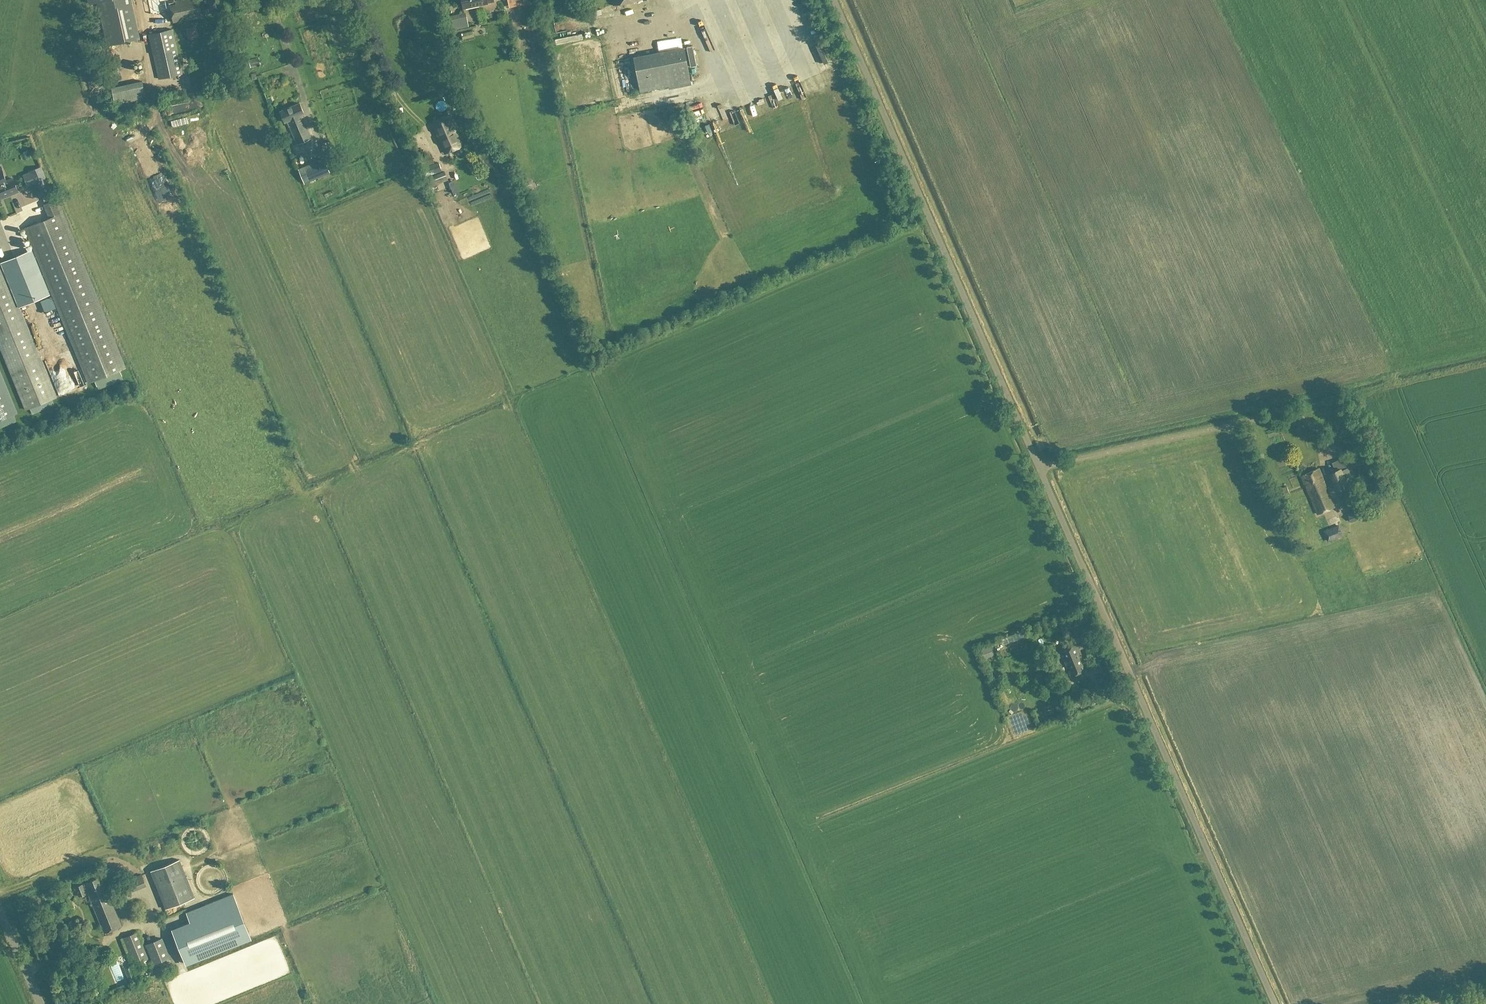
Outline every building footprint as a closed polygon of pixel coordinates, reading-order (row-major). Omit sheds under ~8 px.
[(139,39),(130,0),(89,0),(90,4),(96,2),(106,46),(139,39)] [(150,12),(170,8),(172,23),(202,17),(202,14),(217,11),(214,0),(182,0),(174,2),(174,0),(148,0),(150,12)] [(446,17),(449,30),(466,26),(463,13),(446,17)] [(199,27),(189,28),(186,37),(194,43),(201,41),(204,33),(199,27)] [(167,32),(166,28),(147,32),(158,79),(181,74),(171,31),(167,32)] [(583,32),(556,37),(558,45),(584,39),(583,32)] [(683,48),(634,58),(640,91),(689,82),(683,48)] [(284,123),(287,122),(297,145),(311,139),(301,115),(304,114),(299,104),(280,112),(284,123)] [(444,154),(461,147),(455,131),(456,131),(449,116),(431,124),(444,154)] [(712,130),(703,132),(707,143),(715,140),(712,130)] [(317,156),(314,152),(319,149),(315,142),(303,150),(310,160),(317,156)] [(432,155),(420,158),(423,167),(434,164),(432,155)] [(324,160),(310,166),(316,179),(330,173),(324,160)] [(425,176),(429,175),(440,171),(438,163),(422,169),(425,176)] [(18,192),(12,179),(6,181),(0,167),(0,199),(18,192)] [(40,167),(30,171),(35,185),(45,180),(40,167)] [(444,172),(426,179),(430,187),(447,181),(444,172)] [(57,199),(44,204),(50,218),(25,228),(89,384),(94,382),(96,387),(122,377),(120,372),(127,369),(57,199)] [(0,262),(0,348),(25,410),(29,409),(32,415),(54,406),(51,400),(55,398),(18,307),(49,295),(31,250),(0,263),(0,262)] [(40,302),(44,313),(55,309),(50,297),(40,302)] [(60,355),(46,362),(62,397),(88,385),(82,373),(71,378),(60,355)] [(13,415),(17,413),(0,371),(0,429),(16,423),(13,415)] [(1332,463),(1336,471),(1330,474),(1337,490),(1356,482),(1346,457),(1332,463)] [(1301,476),(1305,485),(1306,485),(1318,514),(1335,506),(1319,468),(1301,476)] [(1286,487),(1277,490),(1280,497),(1289,494),(1286,487)] [(1340,498),(1345,510),(1357,505),(1352,493),(1340,498)] [(1362,518),(1366,516),(1363,508),(1359,510),(1347,514),(1350,522),(1362,518)] [(1323,531),(1327,542),(1343,536),(1338,525),(1323,531)] [(1089,648),(1096,645),(1093,638),(1086,641),(1089,648)] [(1112,670),(1110,664),(1111,664),(1103,644),(1094,648),(1086,652),(1089,658),(1097,654),(1100,660),(1097,661),(1103,674),(1112,670)] [(1077,645),(1061,652),(1072,677),(1088,670),(1077,645)] [(151,871),(166,908),(194,897),(179,859),(151,871)] [(126,878),(130,889),(147,883),(143,872),(126,878)] [(82,886),(81,884),(74,887),(78,895),(85,893),(83,889),(85,888),(103,933),(120,926),(112,905),(101,876),(83,883),(84,885),(82,886)] [(191,962),(250,938),(233,894),(205,905),(208,915),(171,930),(185,964),(188,963),(188,965),(192,963),(191,962)] [(196,905),(188,909),(191,917),(199,914),(196,905)] [(149,965),(136,933),(123,938),(136,970),(149,965)] [(153,963),(168,957),(161,937),(146,943),(153,963)]
